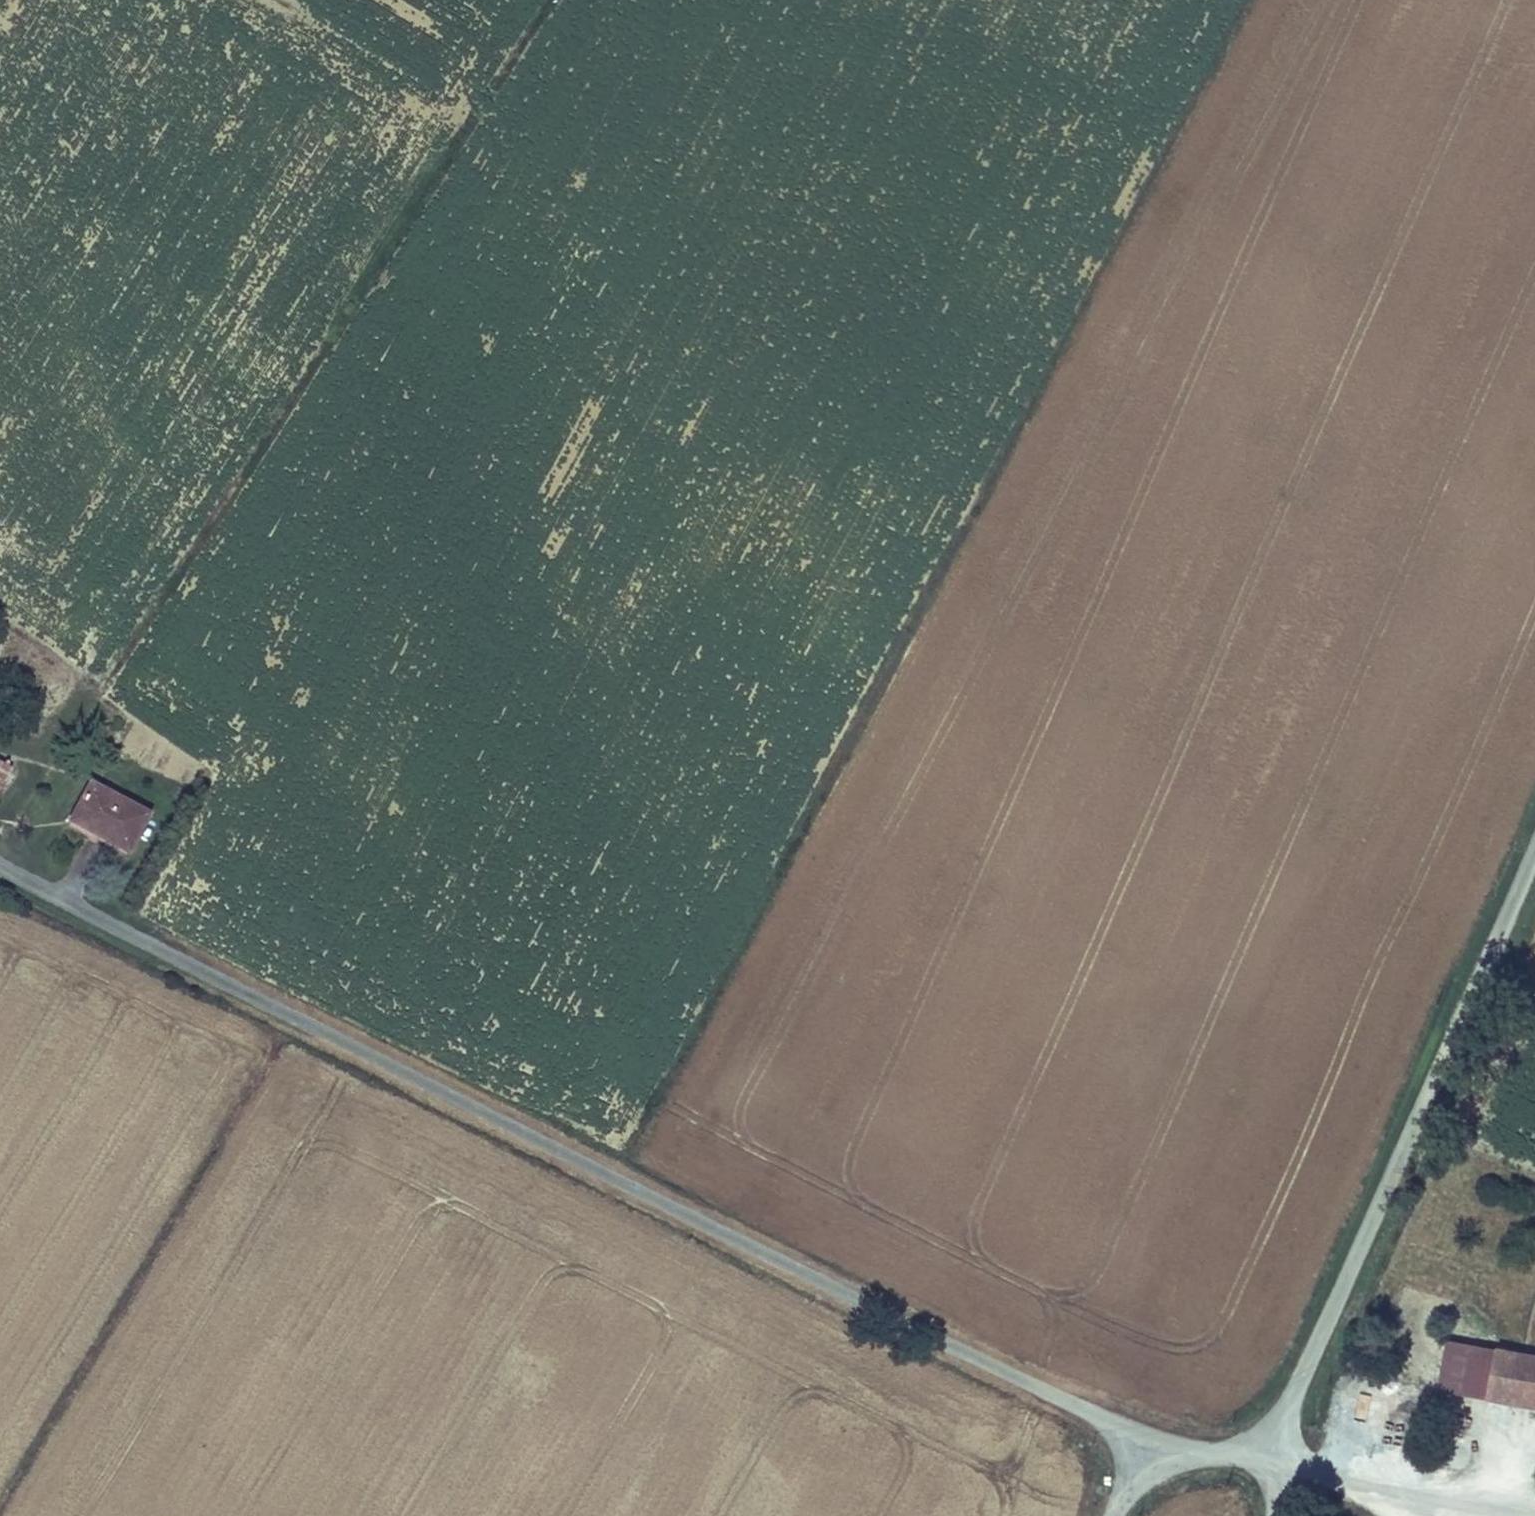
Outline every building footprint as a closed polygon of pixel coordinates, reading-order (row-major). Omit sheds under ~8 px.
[(14,767),(0,760),(0,792),(14,767)] [(132,856),(155,814),(91,780),(69,822),(132,856)] [(1436,1391),(1485,1399),(1495,1350),(1444,1341),(1436,1391)] [(1534,1408),(1534,1357),(1495,1350),(1485,1399),(1534,1408)]
